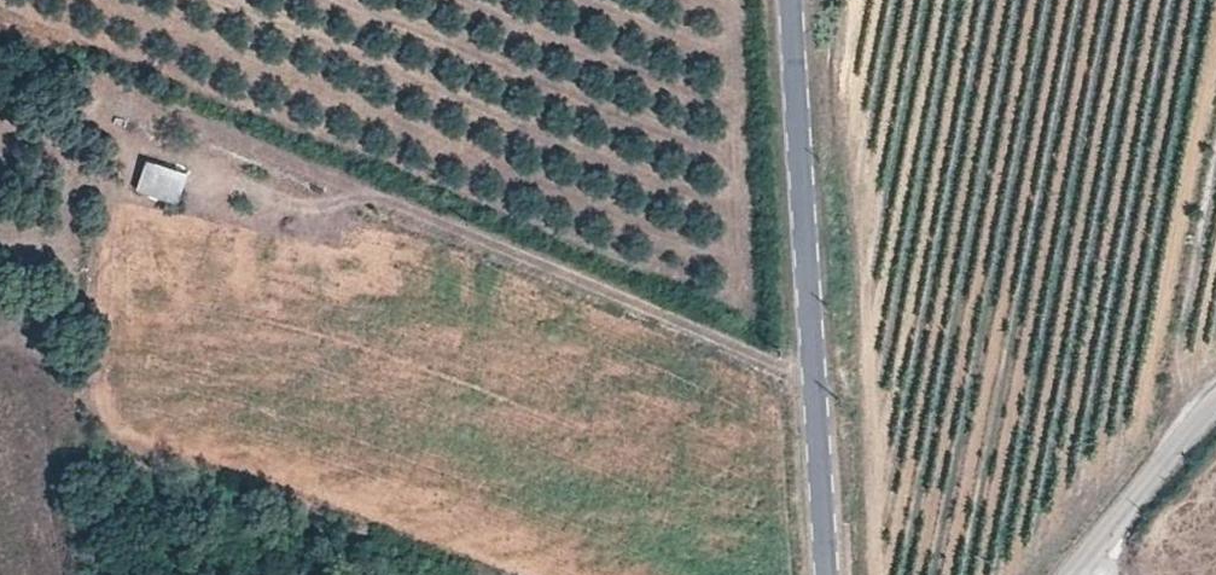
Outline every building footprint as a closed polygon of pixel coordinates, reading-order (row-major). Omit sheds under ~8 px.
[(188,171),(151,160),(142,190),(180,201),(188,171)]
